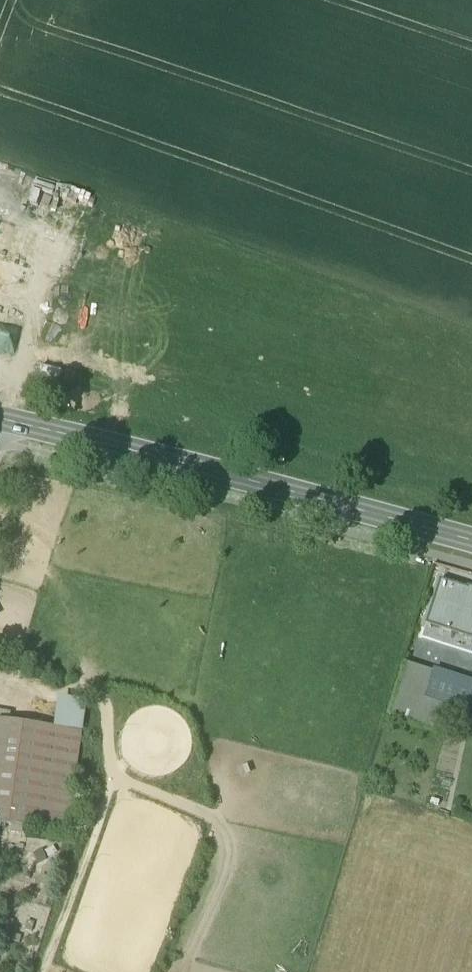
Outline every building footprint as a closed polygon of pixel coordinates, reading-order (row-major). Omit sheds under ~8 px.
[(471,643),(471,590),(467,589),(466,591),(440,582),(426,628),(471,643)] [(432,676),(406,666),(388,716),(447,734),(455,708),(425,699),(432,676)] [(432,676),(425,699),(455,708),(467,712),(471,694),(471,687),(432,676)] [(0,721),(0,824),(68,833),(81,733),(0,721)]
